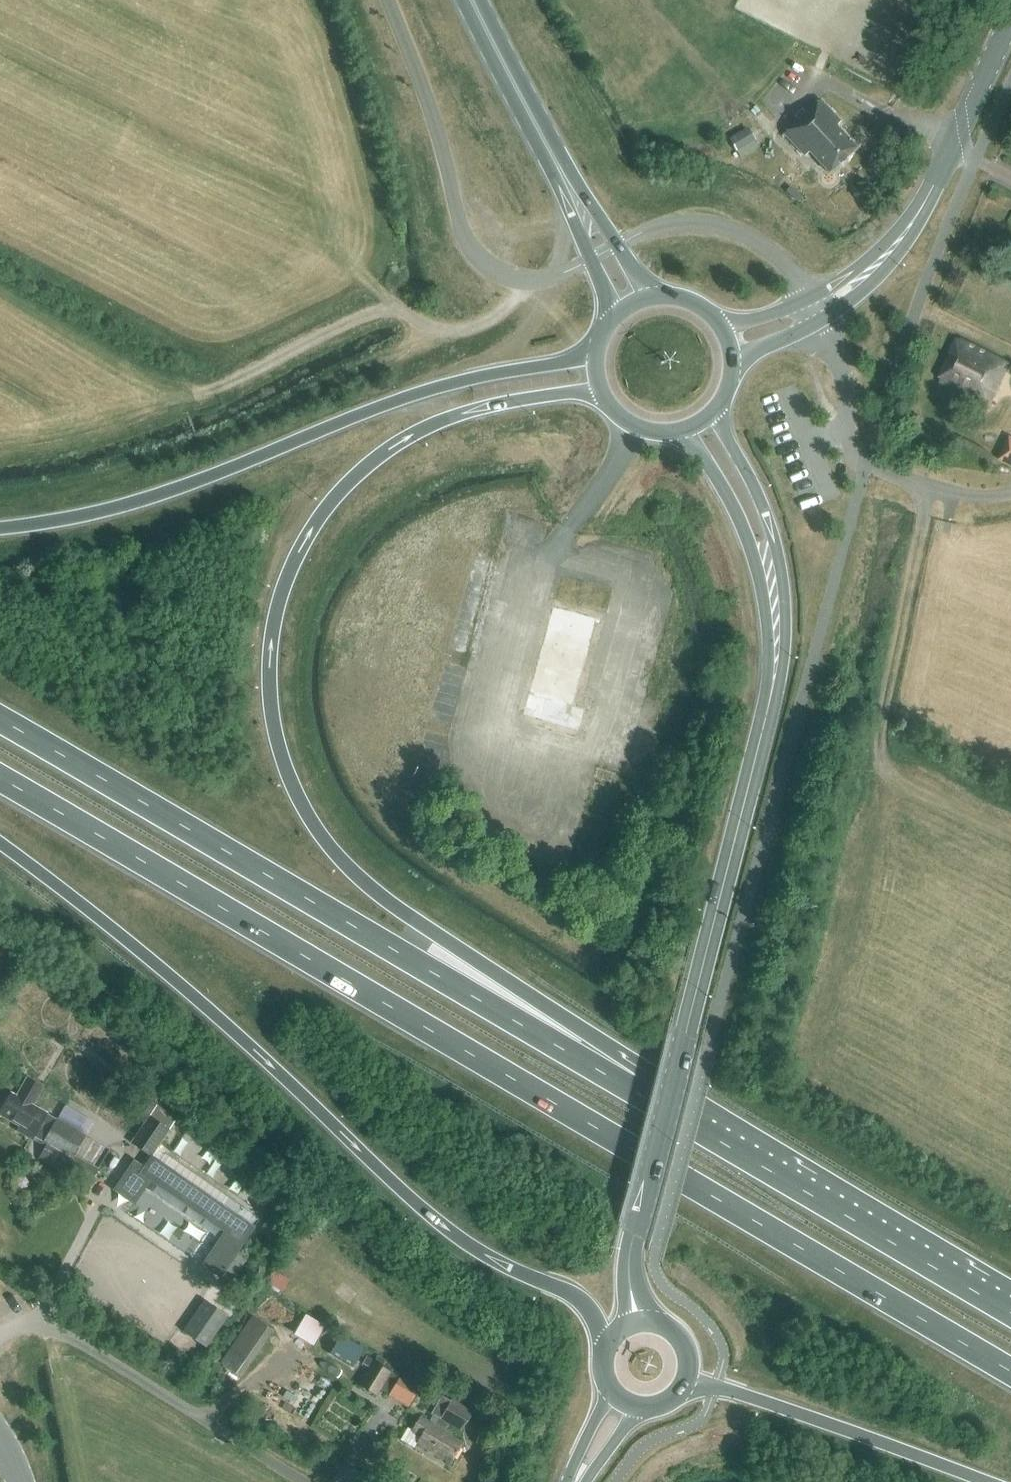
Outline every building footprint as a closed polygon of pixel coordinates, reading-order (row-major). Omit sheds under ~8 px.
[(819,100),(783,134),(803,156),(808,151),(828,173),(855,148),(835,127),(840,123),(819,100)] [(746,128),(728,139),(736,152),(754,141),(746,128)] [(939,381),(988,407),(1010,363),(1010,362),(963,337),(962,339),(958,337),(954,346),(957,348),(939,381)] [(999,459),(1010,465),(1010,438),(999,459)] [(510,719),(573,732),(579,708),(564,705),(583,615),(534,604),(510,719)] [(42,1088),(26,1079),(16,1096),(11,1093),(0,1112),(0,1115),(19,1126),(16,1131),(31,1139),(35,1133),(45,1139),(42,1143),(46,1145),(38,1159),(59,1170),(60,1167),(89,1183),(97,1169),(73,1156),(85,1136),(56,1119),(45,1113),(46,1113),(32,1105),(42,1088)] [(168,1091),(155,1082),(148,1092),(162,1101),(168,1091)] [(131,1143),(150,1156),(176,1119),(156,1106),(131,1143)] [(134,1160),(113,1190),(133,1204),(150,1181),(224,1232),(201,1265),(220,1278),(254,1227),(151,1157),(144,1167),(134,1160)] [(270,1281),(281,1288),(285,1281),(274,1274),(270,1281)] [(203,1301),(182,1332),(206,1347),(227,1316),(203,1301)] [(272,1330),(249,1315),(217,1362),(239,1377),(272,1330)] [(322,1326),(305,1315),(294,1334),(311,1345),(322,1326)] [(351,1367),(362,1348),(341,1335),(330,1354),(351,1367)] [(361,1364),(368,1368),(357,1386),(375,1397),(380,1390),(398,1401),(401,1397),(410,1403),(419,1387),(399,1375),(398,1376),(366,1356),(361,1364)] [(472,1415),(441,1396),(430,1415),(432,1416),(430,1420),(420,1415),(410,1432),(419,1438),(415,1445),(450,1466),(465,1441),(445,1429),(447,1425),(461,1433),(472,1415)]
